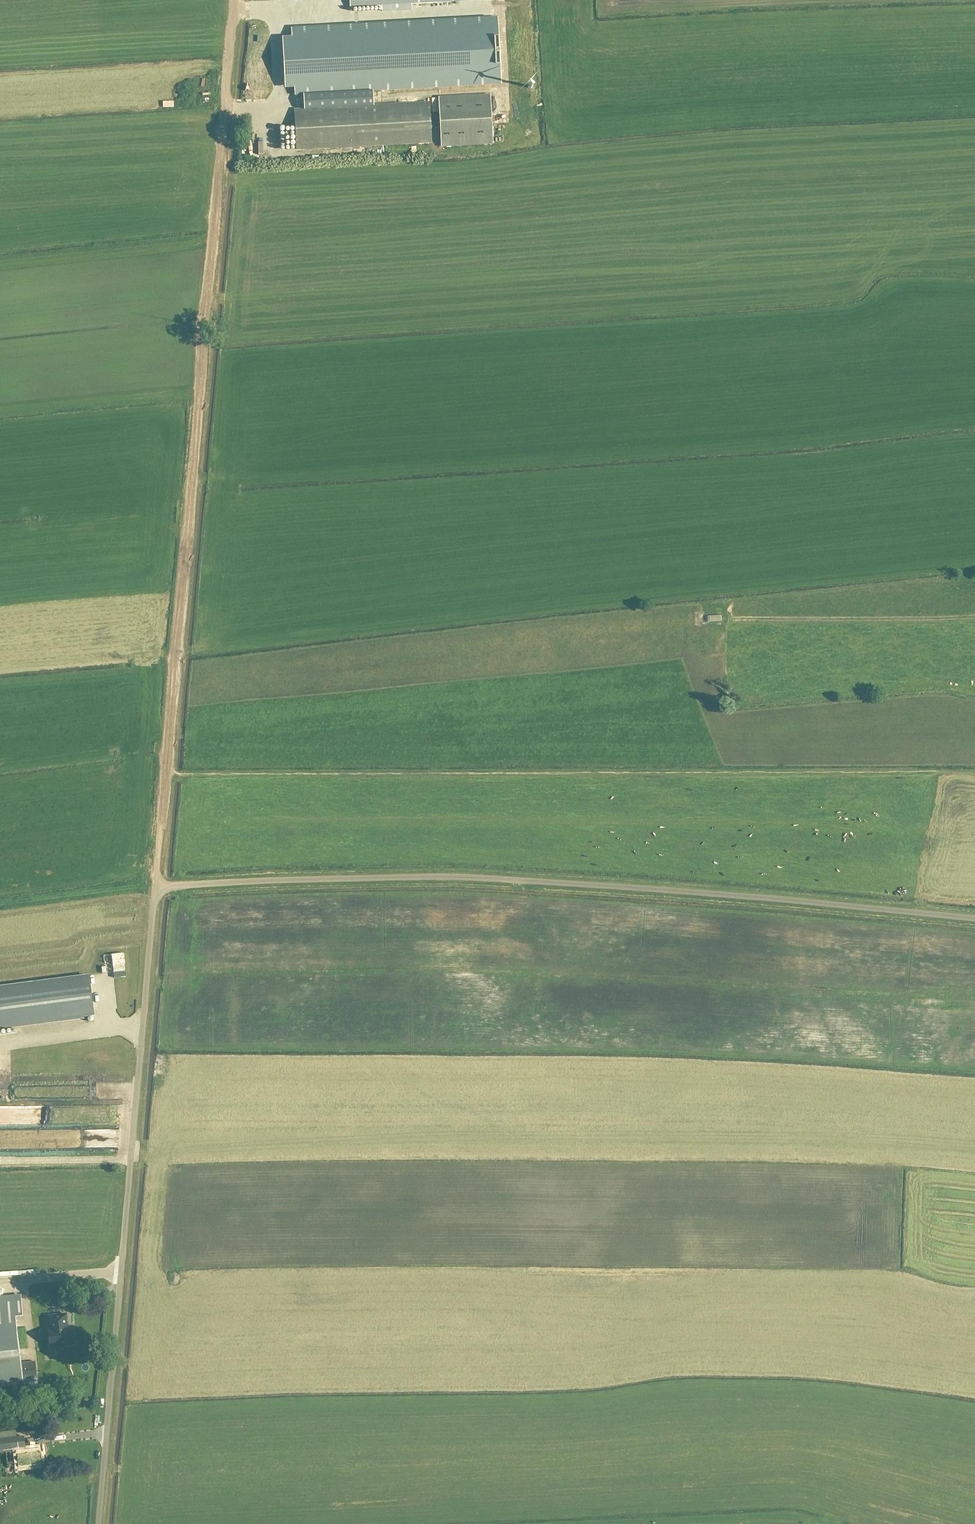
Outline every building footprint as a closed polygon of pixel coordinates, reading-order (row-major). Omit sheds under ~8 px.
[(291,38),(294,88),(295,96),(295,110),(323,109),(322,95),(500,85),(496,18),(291,29),(291,38)] [(493,145),(490,95),(438,97),(439,115),(428,115),(427,103),(295,110),(298,151),(430,144),(429,129),(440,128),(441,148),(493,145)] [(93,1016),(88,976),(0,988),(0,1028),(93,1016)] [(99,1086),(99,1102),(122,1101),(121,1085),(99,1086)] [(15,1318),(22,1317),(21,1296),(0,1298),(0,1386),(22,1384),(22,1380),(36,1379),(34,1362),(20,1364),(18,1349),(16,1328),(15,1318)] [(49,1316),(50,1329),(47,1330),(49,1347),(74,1344),(72,1327),(65,1328),(65,1325),(66,1325),(65,1315),(49,1316)] [(15,1438),(0,1439),(0,1454),(16,1452),(17,1463),(20,1462),(20,1467),(41,1465),(39,1449),(17,1451),(15,1438)]
